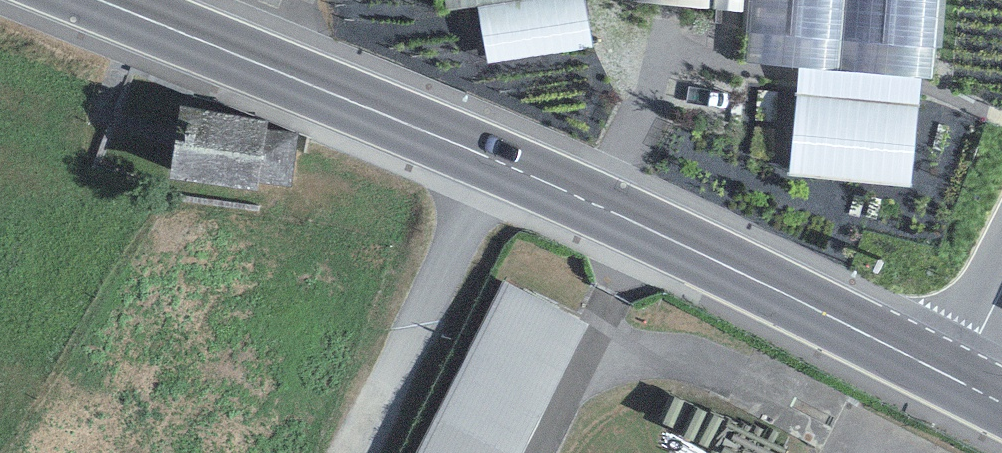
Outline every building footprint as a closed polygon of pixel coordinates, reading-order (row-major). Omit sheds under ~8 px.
[(447,9),(476,5),(513,0),(446,0),(447,9)] [(488,64),(592,48),(584,0),(513,0),(476,5),(488,64)] [(709,8),(710,0),(635,0),(709,8)] [(714,9),(742,12),(743,0),(715,0),(714,9)] [(747,63),(800,69),(918,78),(932,79),(934,48),(943,48),(947,0),(752,0),(747,63)] [(800,69),(790,174),(910,185),(918,78),(800,69)] [(183,110),(173,178),(257,190),(259,181),(291,186),(298,133),(268,129),(269,122),(183,110)] [(503,286),(418,452),(526,452),(589,329),(503,286)]
